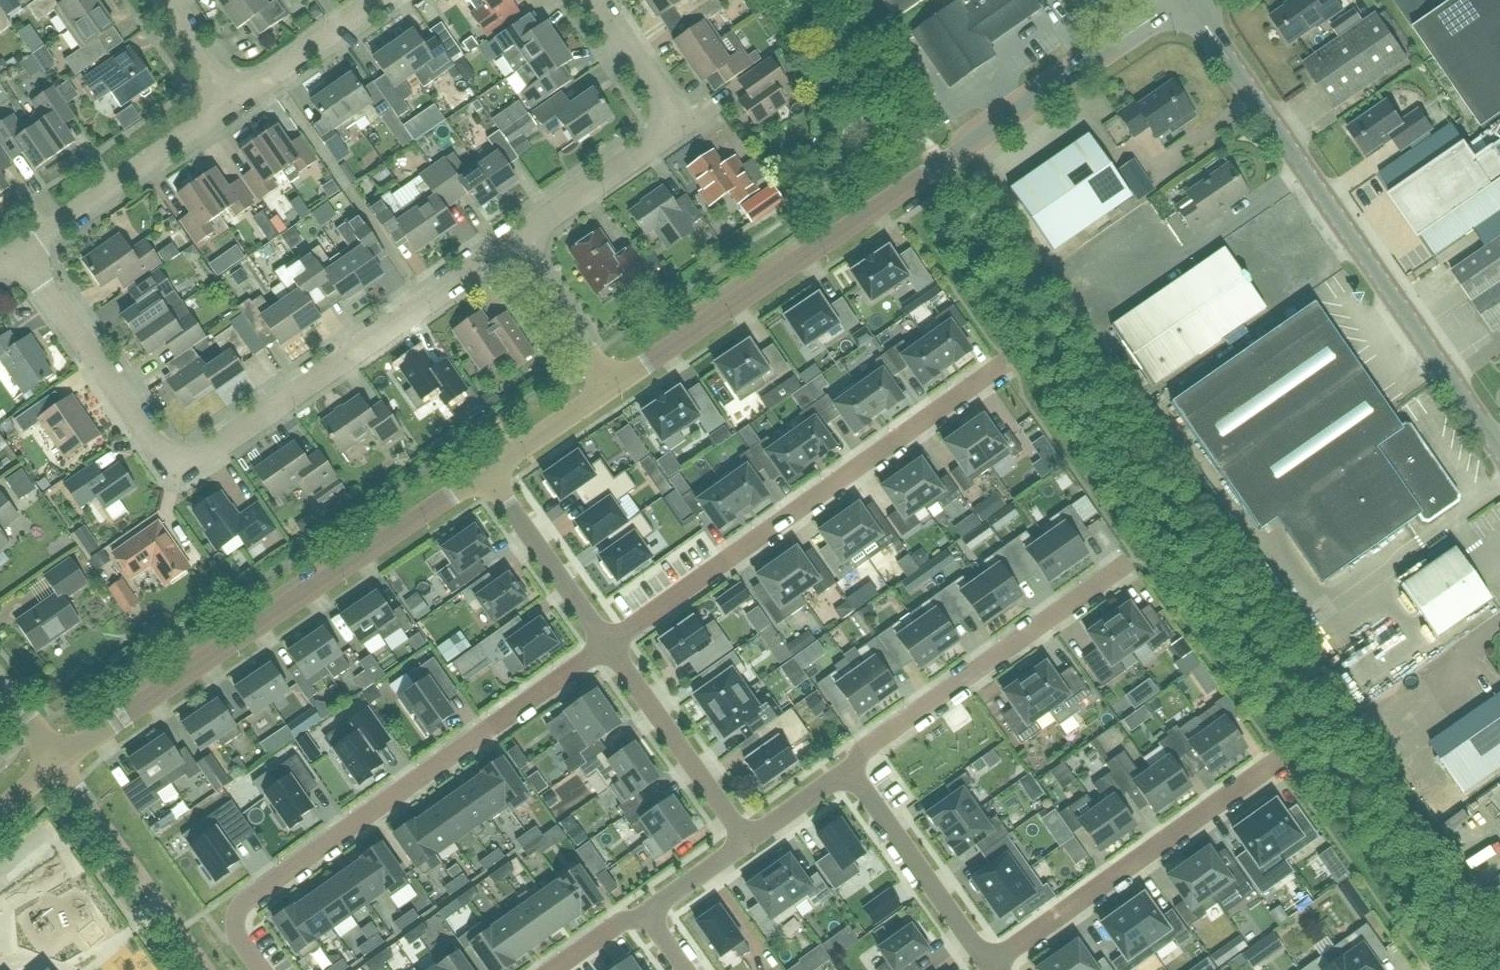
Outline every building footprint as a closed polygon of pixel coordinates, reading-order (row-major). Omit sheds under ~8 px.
[(17,0),(0,0),(0,5),(8,18),(23,8),(17,0)] [(101,8),(95,0),(38,0),(27,7),(38,23),(54,11),(68,30),(101,8)] [(241,0),(216,0),(224,12),(241,0)] [(224,12),(237,30),(259,15),(267,26),(287,13),(278,0),(241,0),(224,12)] [(476,12),(471,15),(486,36),(519,13),(511,1),(512,0),(468,0),(476,12)] [(656,19),(676,5),(685,18),(710,0),(643,0),(656,19)] [(720,41),(706,22),(723,10),(716,0),(710,0),(685,18),(693,30),(673,44),(687,64),(720,41)] [(895,21),(925,0),(881,0),(895,21)] [(910,35),(948,89),(995,56),(988,46),(1040,10),(1033,0),(960,0),(910,35)] [(1337,0),(1294,0),(1295,1),(1272,17),(1291,45),(1317,27),(1318,28),(1344,10),(1337,0)] [(1420,0),(1394,0),(1402,12),(1420,0)] [(1402,12),(1413,27),(1412,28),(1482,129),(1499,117),(1499,0),(1453,0),(1435,12),(1426,0),(1420,0),(1402,12)] [(314,20),(322,14),(316,6),(308,12),(314,20)] [(101,8),(68,30),(81,50),(64,61),(75,76),(108,53),(98,39),(114,27),(101,8)] [(11,26),(8,21),(0,10),(0,34),(11,26)] [(1350,32),(1363,23),(1355,10),(1342,19),(1350,32)] [(1387,30),(1396,24),(1387,11),(1378,17),(1376,14),(1363,23),(1350,32),(1304,63),(1335,110),(1408,60),(1387,30)] [(513,74),(559,42),(546,24),(540,27),(531,14),(488,44),(497,58),(500,56),(513,74)] [(430,32),(450,61),(461,54),(441,24),(430,32)] [(413,32),(393,46),(413,75),(423,89),(447,72),(454,67),(453,65),(435,40),(424,48),(421,44),(413,32)] [(32,55),(43,47),(36,37),(24,45),(32,55)] [(473,39),(463,45),(469,53),(477,48),(478,47),(473,39)] [(720,41),(687,64),(701,83),(717,72),(725,85),(752,66),(741,50),(731,57),(720,41)] [(559,42),(513,74),(526,92),(522,95),(532,108),(558,90),(573,80),(564,66),(571,61),(559,42)] [(403,81),(413,75),(393,46),(373,59),(384,75),(373,83),(392,111),(398,119),(410,111),(404,102),(413,95),(403,81)] [(150,95),(151,92),(149,89),(154,85),(129,48),(83,80),(97,101),(110,92),(121,108),(139,95),(141,98),(145,99),(150,95)] [(453,65),(454,67),(459,75),(469,68),(462,58),(453,65)] [(755,126),(786,104),(776,89),(786,83),(770,60),(741,80),(751,95),(739,103),(755,126)] [(454,67),(447,72),(452,80),(459,75),(454,67)] [(392,111),(373,83),(361,91),(350,76),(331,89),(355,124),(364,117),(370,125),(392,111)] [(1136,106),(1134,103),(1118,114),(1134,138),(1149,128),(1156,139),(1176,125),(1179,129),(1195,118),(1171,83),(1136,106)] [(326,86),(311,97),(313,101),(311,103),(323,119),(311,127),(336,164),(348,156),(341,146),(351,139),(345,131),(355,124),(331,89),(329,90),(326,86)] [(30,122),(54,156),(74,143),(63,127),(75,118),(54,88),(32,103),(40,115),(30,122)] [(611,118),(593,91),(570,107),(561,94),(532,114),(547,135),(561,125),(574,143),(611,118)] [(1402,122),(1388,101),(1348,128),(1367,156),(1385,144),(1393,139),(1402,152),(1433,130),(1420,110),(1402,122)] [(475,163),(498,196),(517,183),(503,162),(515,154),(508,146),(536,126),(528,114),(500,133),(498,131),(487,139),(494,149),(475,163)] [(30,122),(21,128),(12,117),(0,125),(0,146),(11,162),(24,154),(35,170),(54,156),(30,122)] [(1380,174),(1437,256),(1499,213),(1499,145),(1477,160),(1452,124),(1380,174)] [(258,139),(281,172),(290,184),(299,178),(299,173),(316,162),(300,139),(290,145),(277,127),(258,139)] [(400,130),(387,135),(393,149),(406,143),(400,130)] [(1133,196),(1089,134),(1011,189),(1054,251),(1133,196)] [(259,201),(277,189),(270,180),(281,172),(258,139),(240,152),(253,171),(243,178),(259,201)] [(10,166),(0,152),(0,174),(10,166)] [(444,160),(432,168),(452,198),(464,190),(478,210),(498,196),(475,163),(465,170),(453,153),(444,160)] [(729,176),(712,153),(688,169),(703,190),(699,193),(709,206),(729,192),(738,204),(757,191),(741,168),(729,176)] [(1206,224),(1221,213),(1220,212),(1247,193),(1228,165),(1199,185),(1202,189),(1175,208),(1189,228),(1202,219),(1206,224)] [(441,206),(452,198),(432,168),(420,177),(424,183),(415,190),(421,198),(411,205),(435,240),(455,226),(441,206)] [(196,183),(219,216),(230,208),(236,217),(254,205),(237,182),(227,189),(214,170),(196,183)] [(8,189),(0,177),(0,194),(8,189)] [(208,223),(219,216),(196,183),(178,196),(191,214),(181,221),(197,245),(214,233),(208,223)] [(674,203),(663,187),(642,201),(642,204),(629,213),(645,236),(653,230),(664,245),(668,251),(695,232),(691,226),(702,218),(686,195),(674,203)] [(756,198),(766,213),(782,201),(772,187),(756,198)] [(435,240),(411,205),(401,212),(389,193),(367,208),(395,249),(407,241),(416,253),(435,240)] [(339,255),(363,290),(383,276),(374,263),(385,255),(357,215),(336,230),(348,248),(339,255)] [(616,258),(598,232),(570,251),(587,277),(585,279),(596,294),(619,278),(628,291),(650,276),(630,248),(616,258)] [(130,252),(119,237),(83,262),(100,286),(116,275),(125,288),(160,264),(145,242),(130,252)] [(1499,327),(1499,243),(1454,275),(1473,302),(1493,332),(1499,327)] [(226,254),(234,266),(244,260),(235,247),(226,254)] [(363,290),(339,255),(329,262),(319,247),(297,262),(322,298),(334,290),(343,303),(363,290)] [(896,260),(888,248),(850,273),(870,303),(907,279),(916,293),(932,283),(910,250),(896,260)] [(1265,309),(1224,249),(1157,295),(1156,295),(1110,326),(1152,387),(1243,325),(1243,324),(1265,309)] [(642,258),(652,273),(662,266),(651,251),(642,258)] [(322,298),(297,262),(295,258),(273,273),(290,297),(281,304),(300,333),(320,319),(311,306),(322,298)] [(135,337),(181,304),(158,270),(128,291),(138,306),(121,317),(135,337)] [(652,297),(661,291),(658,287),(653,280),(644,286),(649,293),(652,297)] [(827,309),(817,296),(784,318),(787,322),(784,324),(792,335),(794,333),(804,348),(817,339),(823,347),(857,323),(841,300),(827,309)] [(300,333),(281,304),(271,311),(261,297),(251,303),(249,300),(237,308),(258,338),(270,331),(281,347),(300,333)] [(1396,423),(1314,303),(1171,403),(1259,531),(1277,519),(1322,583),(1418,517),(1421,521),(1426,522),(1455,502),(1456,496),(1416,438),(1418,432),(1417,431),(1410,421),(1402,419),(1396,423)] [(175,360),(191,348),(205,339),(181,304),(135,337),(149,356),(165,345),(175,360)] [(939,325),(923,337),(944,366),(953,360),(955,363),(971,352),(957,333),(967,326),(953,307),(935,320),(939,325)] [(481,313),(453,332),(480,371),(504,354),(513,368),(534,354),(505,313),(489,324),(481,313)] [(172,376),(165,380),(185,408),(213,389),(215,392),(244,372),(236,361),(233,357),(247,348),(249,352),(253,357),(265,349),(258,338),(242,315),(230,324),(233,328),(214,340),(224,356),(206,369),(200,360),(191,348),(175,360),(165,366),(172,376)] [(850,337),(858,349),(873,340),(866,328),(850,337)] [(0,339),(0,363),(22,395),(52,375),(38,355),(41,353),(30,337),(14,348),(6,336),(0,339)] [(903,342),(885,355),(899,374),(908,367),(922,386),(937,376),(935,373),(944,366),(923,337),(907,348),(903,342)] [(758,356),(748,342),(715,365),(740,402),(788,370),(772,347),(758,356)] [(423,353),(400,369),(412,387),(404,393),(416,410),(438,395),(445,405),(466,391),(450,366),(445,360),(434,368),(423,353)] [(878,368),(855,384),(876,414),(885,408),(887,411),(902,400),(889,381),(899,374),(885,355),(874,362),(878,368)] [(785,399),(801,388),(794,377),(777,388),(785,399)] [(817,403),(831,422),(840,415),(854,434),(869,423),(867,421),(876,414),(855,384),(839,395),(831,401),(826,396),(817,403)] [(691,407),(679,389),(641,414),(661,443),(698,419),(708,434),(723,424),(705,397),(691,407)] [(21,397),(25,402),(34,396),(30,390),(21,397)] [(84,415),(72,397),(46,414),(39,404),(14,421),(23,434),(40,423),(53,441),(54,440),(67,458),(98,437),(83,415),(84,415)] [(369,412),(359,398),(321,424),(341,453),(372,433),(381,446),(401,432),(382,404),(369,412)] [(803,422),(787,433),(808,463),(817,456),(819,459),(835,448),(821,429),(831,422),(817,403),(799,416),(803,422)] [(983,416),(963,430),(991,469),(1010,455),(1012,458),(1021,452),(1007,432),(998,439),(983,416)] [(0,426),(0,427),(5,434),(14,428),(8,420),(0,426)] [(724,426),(708,437),(715,447),(730,436),(724,426)] [(635,463),(646,455),(627,427),(615,436),(635,463)] [(991,469),(963,430),(944,444),(960,467),(950,474),(964,493),(974,486),(971,482),(991,469)] [(767,438),(749,451),(763,470),(772,464),(786,483),(788,482),(790,485),(802,476),(800,473),(802,472),(799,469),(808,463),(790,437),(774,448),(767,438)] [(1054,451),(1044,437),(1031,445),(1041,460),(1054,451)] [(306,461),(293,443),(254,470),(273,499),(301,479),(311,493),(335,476),(318,453),(306,461)] [(742,463),(719,480),(740,511),(749,505),(751,507),(767,496),(753,477),(763,470),(749,451),(739,458),(742,463)] [(547,481),(542,484),(553,499),(557,497),(560,500),(578,488),(586,498),(613,479),(599,460),(587,468),(577,454),(573,456),(571,453),(558,462),(560,466),(544,477),(547,481)] [(647,477),(657,470),(650,460),(640,467),(647,477)] [(901,475),(924,507),(927,511),(937,504),(941,509),(959,496),(945,476),(936,483),(920,461),(901,475)] [(93,465),(64,485),(80,508),(96,498),(104,510),(135,489),(119,465),(101,477),(93,465)] [(579,527),(575,530),(586,545),(590,543),(592,547),(606,537),(611,534),(626,523),(616,508),(621,505),(619,501),(636,489),(624,472),(613,479),(586,499),(594,510),(589,514),(576,523),(579,527)] [(914,514),(924,507),(901,475),(881,488),(897,511),(888,518),(902,538),(921,524),(914,514)] [(691,492),(681,499),(684,504),(695,519),(704,512),(718,531),(733,520),(731,517),(740,511),(719,480),(695,497),(691,492)] [(320,506),(344,490),(338,481),(314,498),(320,506)] [(675,491),(665,498),(674,511),(684,504),(681,499),(675,491)] [(18,517),(0,494),(0,531),(18,517)] [(268,535),(275,530),(260,507),(252,512),(239,521),(220,494),(193,512),(208,534),(206,535),(217,551),(238,536),(247,549),(268,535)] [(993,514),(984,501),(973,509),(982,522),(993,514)] [(862,551),(868,561),(892,545),(898,540),(884,521),(874,528),(858,505),(839,518),(862,551)] [(1045,537),(1068,570),(1087,556),(1075,538),(1086,530),(1069,506),(1048,521),(1055,530),(1045,537)] [(603,561),(599,564),(610,580),(614,577),(617,581),(633,570),(635,573),(648,564),(646,561),(650,558),(639,543),(654,533),(640,513),(626,523),(611,534),(618,545),(614,548),(601,557),(603,561)] [(858,568),(868,561),(862,551),(839,518),(819,533),(835,555),(825,562),(839,582),(858,568)] [(451,595),(480,575),(473,565),(492,552),(481,537),(484,534),(475,521),(462,530),(464,534),(441,550),(452,565),(437,576),(451,595)] [(190,568),(158,522),(112,554),(131,580),(150,567),(164,586),(190,568)] [(973,532),(981,542),(992,534),(985,524),(973,532)] [(1068,570),(1045,537),(1034,545),(1026,532),(1004,547),(1023,574),(1035,566),(1048,584),(1068,570)] [(9,545),(0,533),(0,552),(9,545)] [(898,540),(892,545),(898,553),(904,548),(898,540)] [(1023,575),(1023,574),(1004,547),(983,562),(989,572),(979,579),(1002,611),(1022,598),(1009,580),(1021,571),(1023,575)] [(776,563),(799,595),(811,587),(818,597),(835,584),(822,565),(812,572),(796,549),(776,563)] [(1435,637),(1489,600),(1454,550),(1400,587),(1435,637)] [(923,568),(931,578),(942,571),(934,560),(923,568)] [(63,635),(78,625),(66,607),(69,605),(64,599),(87,584),(71,561),(44,579),(55,594),(39,605),(41,608),(19,623),(38,649),(61,633),(63,635)] [(799,595),(776,563),(756,577),(773,599),(763,606),(777,626),(806,605),(799,595)] [(920,586),(931,578),(923,568),(912,575),(920,586)] [(516,586),(508,575),(489,588),(482,578),(460,594),(474,614),(482,608),(493,623),(526,600),(524,597),(527,595),(519,584),(516,586)] [(1002,611),(979,579),(969,586),(962,577),(941,592),(958,616),(970,607),(983,625),(1002,611)] [(107,589),(124,614),(138,604),(121,579),(107,589)] [(737,582),(713,599),(723,612),(746,595),(737,582)] [(926,616),(916,624),(939,656),(958,642),(946,624),(958,616),(941,592),(919,607),(926,616)] [(404,603),(417,621),(430,611),(417,593),(404,603)] [(376,594),(359,606),(379,635),(378,636),(382,642),(400,629),(404,634),(413,628),(399,608),(390,614),(376,594)] [(863,606),(855,594),(846,600),(855,612),(863,606)] [(1108,619),(1131,653),(1144,643),(1151,653),(1172,639),(1155,615),(1143,624),(1129,604),(1108,619)] [(359,606),(341,618),(361,647),(378,636),(379,635),(359,606)] [(701,632),(692,619),(673,632),(671,629),(659,637),(661,640),(659,642),(661,644),(658,646),(666,658),(669,655),(677,667),(694,655),(703,668),(730,649),(713,624),(701,632)] [(1118,662),(1131,653),(1108,619),(1087,634),(1101,654),(1085,665),(1102,688),(1125,672),(1118,662)] [(550,635),(540,620),(521,632),(513,620),(478,645),(488,659),(494,667),(513,653),(524,668),(547,652),(550,655),(563,646),(554,633),(550,635)] [(939,656),(916,624),(905,631),(899,622),(877,637),(897,664),(895,660),(906,652),(919,670),(939,656)] [(758,634),(780,666),(792,657),(770,626),(758,634)] [(323,630),(306,642),(323,667),(329,675),(332,680),(350,668),(323,630)] [(885,673),(897,664),(877,637),(856,652),(865,665),(855,672),(878,704),(897,691),(885,673)] [(323,667),(306,642),(288,654),(303,676),(294,681),(307,701),(316,695),(311,687),(329,675),(323,667)] [(488,659),(478,645),(452,663),(461,678),(488,659)] [(708,718),(746,691),(737,679),(746,672),(732,652),(705,671),(713,683),(694,697),(708,718)] [(359,663),(372,683),(384,675),(370,655),(359,663)] [(453,714),(442,698),(455,689),(433,658),(408,676),(415,687),(399,699),(409,714),(412,711),(418,720),(415,722),(424,735),(427,733),(429,736),(443,727),(440,724),(453,714)] [(878,704),(855,672),(845,658),(833,666),(836,671),(817,685),(834,709),(845,701),(858,718),(878,704)] [(1024,679),(1048,712),(1061,703),(1067,712),(1091,696),(1075,673),(1059,684),(1045,664),(1024,679)] [(271,666),(253,678),(270,703),(288,691),(271,666)] [(802,672),(789,682),(794,689),(807,679),(802,672)] [(253,678),(235,690),(252,715),(270,703),(253,678)] [(1034,721),(1048,712),(1024,679),(1003,694),(1017,713),(1005,722),(1021,745),(1041,731),(1034,721)] [(1158,693),(1148,680),(1136,689),(1146,702),(1158,693)] [(573,734),(577,731),(576,730),(608,708),(595,691),(560,716),(573,734)] [(746,691),(708,718),(714,725),(711,727),(720,740),(723,738),(724,739),(746,724),(754,735),(782,716),(767,694),(754,704),(746,691)] [(1429,746),(1463,795),(1499,769),(1499,696),(1429,746)] [(1197,718),(1228,762),(1246,749),(1228,724),(1238,717),(1224,698),(1214,705),(1214,706),(1197,718)] [(199,714),(216,739),(222,747),(240,735),(218,701),(199,714)] [(319,721),(330,714),(331,705),(315,702),(315,703),(313,710),(313,712),(319,721)] [(1143,707),(1135,713),(1142,723),(1150,718),(1143,707)] [(620,726),(608,708),(576,730),(577,731),(573,734),(560,744),(571,759),(565,764),(572,774),(579,769),(601,753),(605,750),(599,741),(620,726)] [(809,735),(791,709),(782,716),(754,735),(753,736),(762,749),(744,762),(755,777),(752,779),(761,792),(774,783),(772,780),(795,763),(786,751),(809,735)] [(830,711),(824,714),(829,722),(835,719),(830,711)] [(346,741),(333,751),(347,770),(343,773),(353,786),(356,783),(358,787),(371,777),(369,774),(382,765),(374,753),(387,744),(365,712),(339,730),(346,741)] [(199,714),(182,726),(199,751),(216,739),(199,714)] [(1228,762),(1197,718),(1179,731),(1176,726),(1166,734),(1168,737),(1182,756),(1192,750),(1210,775),(1228,762)] [(277,750),(278,751),(295,739),(294,738),(286,727),(269,738),(277,750)] [(165,737),(147,749),(170,784),(185,775),(189,781),(201,772),(196,765),(187,752),(178,758),(165,737)] [(1173,763),(1182,756),(1168,737),(1158,744),(1168,758),(1150,770),(1172,801),(1190,788),(1173,763)] [(609,787),(645,762),(633,745),(608,762),(601,753),(579,769),(586,780),(595,774),(607,791),(610,789),(609,787)] [(516,747),(506,754),(519,771),(529,764),(516,747)] [(170,784),(147,749),(129,761),(143,782),(132,790),(146,810),(160,800),(156,794),(170,784)] [(1172,801),(1150,770),(1141,777),(1123,753),(1106,765),(1111,772),(1111,773),(1127,795),(1137,789),(1154,814),(1172,801)] [(211,755),(196,765),(201,772),(216,794),(230,784),(211,755)] [(289,831),(302,821),(300,818),(313,809),(301,792),(315,783),(295,756),(269,774),(277,785),(264,795),(277,814),(274,817),(283,830),(287,827),(289,831)] [(484,773),(506,804),(524,792),(502,760),(484,773)] [(617,809),(624,818),(642,804),(643,804),(637,795),(658,780),(645,762),(609,787),(610,789),(622,805),(617,809)] [(487,817),(487,818),(490,821),(509,808),(506,804),(484,773),(483,774),(484,776),(466,788),(487,817)] [(1117,802),(1127,795),(1111,773),(1092,786),(1100,797),(1091,803),(1117,840),(1135,827),(1117,802)] [(972,784),(965,774),(946,787),(953,797),(926,816),(934,828),(937,826),(943,835),(977,812),(981,810),(966,788),(972,784)] [(231,801),(240,794),(233,782),(230,784),(223,789),(231,801)] [(487,817),(466,788),(449,800),(470,831),(475,839),(484,833),(478,823),(487,817)] [(1086,795),(1058,815),(1072,835),(1081,828),(1099,853),(1117,840),(1091,803),(1086,795)] [(649,814),(642,804),(624,818),(623,818),(635,836),(642,832),(648,840),(652,838),(683,815),(671,798),(649,814)] [(433,811),(453,840),(469,829),(470,831),(449,800),(433,811)] [(215,883),(228,874),(226,871),(239,861),(227,845),(241,835),(251,829),(231,801),(222,808),(195,827),(203,838),(189,847),(203,867),(200,869),(209,882),(212,880),(215,883)] [(1254,817),(1286,861),(1318,839),(1301,813),(1289,821),(1284,814),(1275,802),(1271,804),(1269,801),(1255,811),(1257,814),(1254,817)] [(435,853),(453,840),(433,811),(415,824),(435,853)] [(1006,837),(1008,835),(996,817),(986,824),(977,812),(943,835),(950,844),(947,846),(955,858),(982,839),(989,849),(1006,837)] [(1450,844),(1471,830),(1459,812),(1438,826),(1450,844)] [(652,838),(648,840),(642,845),(654,863),(696,833),(683,815),(652,838)] [(1286,861),(1254,817),(1251,819),(1248,815),(1234,825),(1237,829),(1233,831),(1247,851),(1235,859),(1261,896),(1274,887),(1266,875),(1286,861)] [(840,821),(817,837),(829,854),(833,859),(819,869),(834,892),(860,873),(853,863),(864,855),(840,821)] [(435,853),(415,824),(413,822),(394,835),(422,875),(431,869),(424,860),(435,853)] [(542,835),(536,827),(526,834),(532,843),(542,835)] [(1067,831),(1054,840),(1059,847),(1072,837),(1067,831)] [(532,843),(526,834),(516,841),(522,849),(532,843)] [(547,844),(542,835),(532,843),(537,850),(547,844)] [(985,900),(1029,869),(1006,837),(989,849),(985,852),(994,864),(989,867),(968,882),(977,895),(980,892),(985,900)] [(1069,855),(1079,848),(1072,838),(1062,845),(1069,855)] [(532,843),(522,849),(527,857),(537,850),(532,843)] [(363,861),(384,890),(390,898),(408,885),(381,846),(362,859),(363,861)] [(504,857),(498,849),(489,856),(494,864),(504,857)] [(1208,849),(1188,863),(1217,904),(1237,890),(1242,898),(1252,890),(1234,865),(1225,872),(1208,849)] [(1348,876),(1330,850),(1318,858),(1336,885),(1348,876)] [(777,865),(768,872),(794,910),(795,909),(807,901),(814,910),(833,897),(817,874),(806,881),(786,854),(775,862),(777,865)] [(479,863),(485,871),(494,864),(489,856),(479,863)] [(588,867),(595,878),(605,871),(606,870),(599,859),(588,867)] [(346,873),(367,903),(384,890),(363,861),(346,873)] [(514,872),(508,863),(499,870),(504,879),(514,872)] [(1216,905),(1217,904),(1188,863),(1167,878),(1184,901),(1174,908),(1188,928),(1206,915),(1205,913),(1216,905)] [(560,882),(582,914),(600,901),(578,869),(560,882)] [(1029,869),(985,900),(999,919),(1009,912),(1021,903),(1030,915),(1055,898),(1046,885),(1043,887),(1029,869)] [(489,877),(495,886),(504,879),(499,870),(489,877)] [(617,889),(605,871),(595,878),(608,895),(617,889)] [(756,875),(745,884),(764,911),(753,918),(769,941),(780,933),(777,928),(798,913),(795,909),(794,910),(768,872),(758,878),(756,875)] [(350,915),(367,903),(346,873),(329,886),(350,915)] [(469,882),(463,874),(453,881),(459,889),(469,882)] [(444,888),(449,896),(459,889),(453,881),(444,888)] [(581,914),(582,914),(560,882),(542,895),(563,924),(580,912),(581,914)] [(1347,901),(1356,894),(1348,882),(1338,889),(1347,901)] [(311,898),(331,928),(350,915),(329,886),(311,898)] [(479,897),(473,888),(463,895),(469,904),(479,897)] [(874,927),(902,907),(890,891),(863,911),(874,927)] [(563,924),(542,895),(532,902),(525,892),(518,897),(545,937),(563,924)] [(1122,910),(1154,955),(1154,954),(1174,941),(1176,944),(1178,947),(1185,942),(1191,938),(1171,910),(1165,915),(1160,918),(1149,904),(1143,895),(1141,897),(1139,898),(1137,894),(1133,897),(1123,904),(1125,908),(1122,910)] [(454,902),(459,910),(469,904),(463,895),(454,902)] [(528,949),(545,937),(518,897),(517,898),(521,904),(504,916),(528,949)] [(315,939),(331,928),(311,898),(294,910),(315,939)] [(1288,920),(1279,906),(1269,914),(1278,927),(1288,920)] [(718,907),(696,923),(720,958),(733,949),(740,959),(749,952),(718,907)] [(274,921),(302,961),(320,947),(315,939),(294,910),(293,908),(274,921)] [(1122,910),(1119,912),(1116,909),(1106,916),(1102,919),(1104,922),(1102,924),(1101,925),(1108,935),(1122,955),(1112,963),(1111,963),(1116,969),(1132,969),(1154,955),(1122,910)] [(419,918),(413,910),(403,917),(409,925),(419,918)] [(511,961),(528,949),(504,916),(506,920),(489,932),(512,964),(512,963),(511,961)] [(393,924),(399,932),(409,925),(403,917),(393,924)] [(429,932),(423,924),(413,931),(419,939),(429,932)] [(1334,947),(1342,959),(1350,969),(1380,969),(1372,959),(1384,950),(1366,924),(1334,947)] [(911,926),(878,950),(887,963),(877,969),(909,969),(906,966),(928,950),(926,948),(929,946),(921,934),(918,937),(911,926)] [(403,938),(409,946),(419,939),(413,931),(403,938)] [(512,964),(489,932),(471,945),(489,969),(502,969),(512,964)] [(383,943),(378,935),(368,942),(374,950),(383,943)] [(358,949),(364,957),(374,950),(368,942),(358,949)] [(1056,957),(1066,969),(1111,969),(1103,958),(1093,965),(1076,942),(1056,957)] [(1238,954),(1230,942),(1210,957),(1218,968),(1238,954)] [(1253,967),(1268,957),(1258,943),(1243,954),(1253,967)] [(441,969),(468,969),(452,947),(434,960),(441,969)] [(1302,969),(1350,969),(1342,959),(1334,947),(1323,955),(1302,969)] [(376,957),(382,965),(393,957),(388,949),(376,957)] [(368,969),(382,969),(384,968),(382,965),(376,957),(365,965),(368,969)] [(1037,969),(1066,969),(1056,957),(1037,969)] [(342,960),(333,967),(335,969),(345,969),(348,968),(342,960)] [(427,969),(441,969),(434,960),(433,960),(436,964),(427,969)] [(615,969),(636,969),(629,960),(615,969)]
